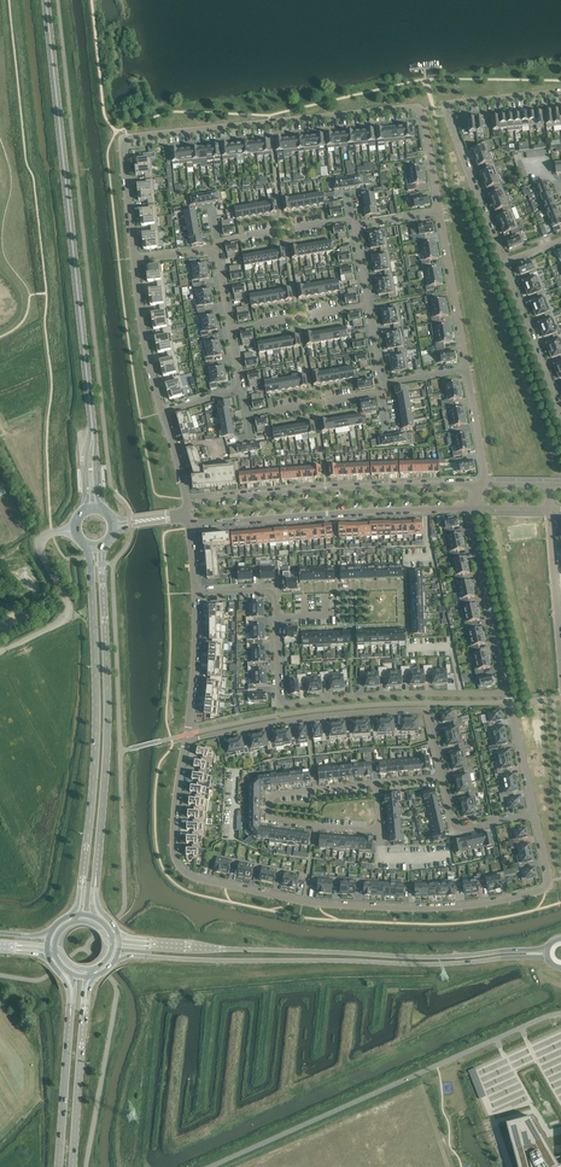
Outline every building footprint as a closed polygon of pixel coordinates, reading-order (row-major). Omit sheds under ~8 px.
[(552,111),(545,112),(546,127),(554,127),(552,111)] [(559,111),(552,111),(554,127),(560,126),(559,111)] [(542,112),(535,113),(537,128),(544,128),(542,112)] [(535,113),(528,114),(529,126),(536,125),(536,128),(537,128),(535,113)] [(528,114),(521,115),(522,130),(522,127),(529,126),(528,114)] [(513,115),(506,116),(508,131),(515,131),(513,115)] [(521,115),(513,115),(515,131),(522,130),(521,115)] [(506,116),(499,117),(500,129),(507,128),(508,131),(506,116)] [(499,117),(492,118),(493,130),(493,134),(501,134),(500,129),(499,117)] [(487,119),(483,119),(483,118),(476,119),(477,134),(485,134),(484,127),(488,127),(487,124),(487,119)] [(468,121),(463,123),(465,130),(469,129),(469,133),(477,132),(475,120),(468,121)] [(412,140),(412,137),(413,137),(413,136),(414,135),(414,132),(413,132),(412,126),(411,126),(404,127),(405,141),(412,140)] [(397,128),(398,141),(405,141),(404,127),(397,128)] [(383,129),(385,143),(392,142),(390,128),(384,129),(383,129)] [(398,141),(397,128),(390,128),(392,142),(398,141)] [(385,143),(383,129),(376,130),(378,143),(378,146),(385,146),(385,143)] [(367,131),(369,144),(376,144),(374,130),(367,131)] [(354,132),(355,146),(362,145),(360,131),(354,132)] [(367,131),(360,131),(362,145),(369,144),(367,131)] [(347,133),(346,132),(343,132),(343,133),(340,133),(341,147),(348,147),(347,133)] [(348,147),(355,146),(354,132),(347,133),(348,147)] [(333,134),(334,148),(341,147),(340,133),(333,134)] [(326,135),(327,149),(334,148),(333,134),(326,135)] [(326,151),(324,135),(317,136),(318,150),(319,152),(326,151)] [(317,136),(310,137),(312,150),(318,150),(317,136)] [(305,151),(303,137),(296,138),(298,152),(299,158),(305,157),(305,151)] [(303,137),(305,151),(312,150),(310,137),(304,137),(303,137)] [(290,139),(291,152),(298,152),(296,138),(290,139)] [(276,140),(277,154),(284,153),(283,139),(276,140)] [(283,139),(284,153),(291,152),(290,139),(283,139)] [(256,142),(257,156),(264,155),(263,141),(262,141),(262,142),(256,142)] [(271,155),(270,141),(263,141),(264,155),(271,155)] [(479,148),(472,150),(475,158),(490,152),(487,153),(485,146),(487,145),(486,141),(478,144),(479,148)] [(242,144),(243,157),(250,157),(249,143),(249,142),(246,142),(246,143),(242,144)] [(250,157),(251,157),(250,154),(257,153),(257,156),(256,142),(249,143),(250,157)] [(232,144),(232,145),(229,145),(228,145),(230,159),(237,158),(235,144),(235,143),(232,144)] [(243,157),(242,144),(235,144),(237,158),(237,161),(244,160),(243,157)] [(221,146),(223,160),(230,159),(228,145),(221,146)] [(219,146),(212,147),(214,161),(214,165),(221,165),(221,160),(219,146)] [(212,147),(206,148),(207,161),(214,161),(212,147)] [(189,149),(185,150),(186,163),(187,168),(194,167),(193,163),(192,149),(192,148),(188,148),(189,149)] [(199,148),(192,149),(193,163),(193,160),(200,159),(200,162),(199,148)] [(199,148),(200,162),(201,167),(207,166),(207,161),(206,148),(199,148)] [(178,150),(171,151),(172,165),(180,164),(178,150)] [(178,150),(180,164),(186,163),(185,150),(178,150)] [(490,152),(475,158),(478,166),(485,163),(486,167),(494,164),(490,152)] [(135,160),(135,168),(152,166),(151,159),(155,158),(155,153),(148,154),(143,154),(143,159),(139,159),(135,160)] [(488,170),(481,173),(484,181),(499,175),(496,168),(501,166),(499,162),(494,164),(486,167),(488,170)] [(413,164),(405,165),(407,178),(406,178),(425,175),(424,170),(423,171),(422,167),(413,169),(413,164)] [(145,174),(146,178),(153,178),(152,166),(135,168),(136,175),(145,174)] [(425,175),(406,178),(408,191),(417,189),(416,184),(425,183),(424,179),(425,179),(425,175)] [(499,175),(484,181),(487,188),(494,186),(495,189),(503,186),(499,175)] [(348,179),(350,188),(355,187),(355,186),(366,184),(364,176),(348,179)] [(169,190),(173,190),(172,177),(165,178),(165,179),(168,179),(169,190)] [(146,184),(137,185),(138,193),(154,191),(153,179),(146,180),(146,184)] [(344,188),(344,189),(350,188),(348,179),(332,182),(334,190),(344,188)] [(539,191),(548,187),(546,181),(534,186),(536,192),(539,191)] [(496,193),(489,195),(492,203),(507,198),(504,189),(503,186),(495,189),(496,193)] [(539,191),(541,197),(551,193),(548,187),(539,191)] [(148,200),(148,204),(156,203),(154,191),(138,193),(139,201),(148,200)] [(206,204),(212,203),(212,202),(222,200),(221,192),(205,195),(206,204)] [(323,193),(316,194),(318,205),(325,204),(324,198),(323,194),(323,193)] [(541,204),(553,200),(551,193),(541,197),(539,198),(541,204)] [(318,205),(316,194),(310,196),(311,206),(318,205)] [(364,195),(365,202),(375,201),(374,194),(364,195)] [(418,194),(410,195),(411,200),(412,208),(415,207),(420,207),(420,208),(424,207),(424,206),(429,205),(430,204),(429,200),(428,200),(427,196),(418,198),(418,194)] [(206,204),(205,195),(189,197),(190,205),(201,204),(201,205),(206,204)] [(310,196),(303,197),(305,207),(311,206),(310,196)] [(305,207),(303,197),(296,198),(298,209),(305,207)] [(290,199),(289,199),(291,210),(298,209),(296,198),(290,199)] [(507,198),(492,203),(495,211),(502,209),(503,212),(512,209),(507,198)] [(289,199),(282,200),(284,211),(291,210),(289,199)] [(543,210),(555,206),(553,200),(541,204),(543,210)] [(276,201),(269,202),(271,213),(278,212),(276,201)] [(343,214),(342,207),(341,207),(340,201),(332,202),(333,208),(330,209),(331,216),(343,214)] [(365,209),(377,207),(375,201),(365,202),(366,209),(364,209),(365,209)] [(269,203),(262,204),(264,214),(270,213),(271,214),(271,213),(269,202),(269,203)] [(255,204),(256,205),(257,215),(261,214),(261,215),(264,215),(264,214),(262,204),(262,203),(255,204)] [(149,210),(140,210),(141,218),(157,217),(156,205),(148,206),(149,210)] [(256,205),(249,206),(251,217),(257,215),(256,205)] [(249,206),(242,207),(244,218),(251,217),(249,206)] [(548,215),(558,212),(555,206),(543,210),(545,216),(548,215)] [(242,207),(235,208),(237,219),(244,218),(242,207)] [(377,217),(375,208),(377,208),(377,207),(365,209),(366,217),(372,216),(372,218),(377,217)] [(505,215),(498,218),(501,226),(516,220),(512,209),(503,212),(505,215)] [(196,217),(195,210),(185,212),(186,218),(196,217)] [(548,215),(551,222),(551,221),(560,218),(558,212),(548,215)] [(157,217),(141,218),(141,226),(150,225),(151,229),(158,228),(157,217)] [(187,225),(198,223),(196,217),(186,218),(187,225)] [(560,218),(551,221),(555,232),(560,230),(560,228),(560,226),(560,225),(560,221),(560,218)] [(222,227),(224,235),(235,233),(234,225),(231,226),(229,220),(221,221),(223,227),(222,227)] [(516,220),(501,226),(504,234),(511,231),(512,234),(520,231),(519,228),(516,220)] [(199,230),(198,223),(187,225),(188,232),(199,230)] [(418,241),(425,239),(425,234),(433,233),(433,229),(434,229),(433,224),(432,225),(432,224),(427,225),(427,224),(423,224),(423,226),(416,227),(418,241)] [(547,235),(543,224),(543,225),(539,226),(541,229),(543,236),(547,235)] [(346,232),(345,225),(333,227),(334,234),(338,234),(339,240),(347,238),(346,232)] [(151,233),(142,234),(143,242),(160,240),(159,233),(164,232),(164,228),(158,228),(151,229),(151,233)] [(189,239),(201,237),(201,236),(200,237),(199,230),(188,232),(189,239)] [(369,241),(386,238),(385,230),(377,232),(377,231),(373,231),(373,232),(369,233),(369,237),(368,237),(369,241)] [(513,238),(507,241),(510,249),(525,243),(520,231),(512,234),(513,238)] [(191,239),(192,247),(196,247),(196,245),(203,244),(201,237),(189,239),(191,239)] [(388,250),(386,238),(369,241),(370,245),(371,245),(371,249),(380,247),(381,251),(388,250)] [(420,254),(438,251),(438,250),(437,246),(436,246),(435,243),(426,245),(425,239),(418,241),(420,254)] [(160,240),(143,242),(144,250),(160,248),(160,240)] [(324,242),(326,253),(333,251),(331,241),(324,242)] [(326,253),(324,242),(318,243),(319,254),(326,253)] [(237,243),(225,245),(227,253),(228,259),(236,257),(235,251),(238,251),(237,243)] [(311,244),(313,255),(319,254),(318,243),(311,244)] [(313,255),(311,244),(304,245),(306,256),(313,255)] [(297,246),(299,257),(306,256),(304,245),(298,247),(298,246),(297,246)] [(299,257),(297,246),(290,248),(292,259),(299,257)] [(349,252),(348,246),(340,248),(341,254),(338,254),(339,262),(351,260),(349,252)] [(279,261),(286,260),(284,249),(277,250),(279,261)] [(279,261),(277,250),(270,251),(272,262),(279,261)] [(388,250),(381,251),(382,255),(373,256),(373,260),(372,260),(373,264),(372,264),(373,264),(390,261),(388,250)] [(270,251),(264,252),(265,263),(272,262),(270,251)] [(438,251),(420,254),(423,253),(424,261),(421,261),(422,265),(430,264),(429,260),(438,259),(437,255),(438,255),(438,251)] [(264,252),(257,254),(259,264),(265,263),(264,252)] [(257,254),(250,255),(252,265),(259,264),(257,254)] [(250,255),(243,256),(245,266),(252,265),(250,255)] [(189,262),(191,273),(208,270),(207,266),(206,266),(206,263),(197,264),(196,260),(189,262)] [(375,272),(384,270),(385,274),(392,273),(390,261),(373,264),(373,265),(374,269),(375,269),(375,272)] [(521,275),(529,272),(530,275),(537,272),(533,262),(524,265),(524,264),(519,266),(519,267),(518,267),(518,269),(517,269),(519,274),(520,274),(521,275)] [(146,266),(147,274),(162,273),(162,272),(161,265),(146,266)] [(231,280),(243,278),(242,271),(238,271),(237,265),(229,267),(230,273),(231,280)] [(425,279),(442,276),(441,272),(440,272),(440,269),(431,270),(430,265),(422,267),(425,279)] [(345,275),(346,281),(354,280),(353,274),(352,266),(340,268),(341,276),(345,275)] [(191,273),(193,286),(200,285),(200,280),(208,278),(208,275),(209,275),(208,271),(209,271),(208,270),(191,273)] [(531,279),(523,282),(524,283),(523,283),(525,288),(526,289),(541,283),(539,276),(543,275),(542,271),(537,272),(530,275),(531,279)] [(165,284),(163,272),(162,272),(162,273),(147,274),(148,282),(157,281),(157,285),(165,284)] [(385,274),(386,278),(377,280),(377,283),(376,283),(377,288),(376,288),(377,288),(394,285),(392,273),(385,274)] [(442,277),(442,276),(425,279),(427,291),(434,290),(433,286),(442,284),(442,281),(443,281),(442,277)] [(331,282),(333,293),(340,292),(338,281),(331,282)] [(333,293),(331,282),(324,283),(326,294),(333,293)] [(324,283),(318,285),(319,295),(326,294),(324,283)] [(541,283),(526,289),(526,290),(525,290),(527,295),(528,295),(529,296),(537,293),(538,296),(545,293),(541,283)] [(149,290),(149,298),(166,296),(165,284),(157,285),(158,289),(149,290)] [(201,290),(200,285),(193,286),(195,299),(213,296),(212,292),(211,292),(210,289),(201,290)] [(246,292),(244,285),(232,287),(234,294),(235,300),(243,299),(242,293),(246,292)] [(319,295),(318,285),(311,286),(313,296),(319,295)] [(377,288),(378,292),(379,292),(379,295),(388,294),(389,298),(396,296),(394,285),(377,288)] [(304,287),(306,298),(306,297),(313,296),(311,286),(304,287)] [(306,298),(304,287),(297,288),(299,299),(306,298)] [(356,294),(355,288),(347,289),(348,295),(345,296),(346,303),(358,301),(356,294)] [(291,289),(284,290),(286,301),(293,300),(291,289)] [(286,301),(284,290),(283,290),(284,290),(277,291),(279,302),(285,301),(286,301)] [(279,302),(277,291),(270,293),(272,303),(279,302)] [(270,293),(264,294),(265,304),(272,303),(270,293)] [(545,293),(538,296),(539,299),(531,302),(531,303),(531,304),(532,309),(533,308),(534,309),(549,304),(545,293)] [(264,294),(257,295),(259,306),(265,304),(264,294)] [(259,306),(257,295),(250,296),(250,299),(251,302),(251,304),(251,307),(259,306)] [(167,308),(166,296),(149,298),(150,306),(159,305),(160,309),(167,308)] [(213,300),(213,296),(195,299),(197,311),(205,310),(204,306),(213,304),(212,301),(213,300)] [(430,311),(448,308),(448,307),(447,307),(447,303),(446,303),(445,300),(436,302),(435,296),(425,298),(426,304),(429,303),(430,311)] [(382,318),(400,315),(398,303),(390,305),(391,309),(382,310),(382,314),(381,314),(382,318)] [(549,304),(534,309),(534,311),(533,311),(535,316),(536,316),(544,313),(546,317),(553,314),(549,304)] [(238,322),(250,320),(249,312),(245,313),(244,307),(236,308),(237,314),(238,322)] [(167,308),(160,309),(160,313),(151,314),(152,322),(167,319),(167,320),(169,319),(167,308)] [(440,322),(439,317),(448,316),(447,312),(448,312),(447,308),(448,308),(430,311),(432,323),(431,324),(440,322)] [(215,318),(214,314),(206,316),(205,311),(197,312),(199,325),(217,322),(216,317),(215,318)] [(361,319),(359,312),(348,314),(349,321),(352,321),(354,327),(362,325),(360,319),(361,319)] [(539,323),(539,324),(538,324),(540,329),(541,329),(542,330),(557,324),(553,314),(546,317),(547,320),(539,323)] [(403,326),(402,327),(400,315),(382,318),(383,323),(384,322),(385,326),(393,324),(394,328),(403,327),(403,326)] [(163,332),(172,330),(171,326),(168,327),(167,320),(167,319),(152,322),(154,329),(162,328),(163,332)] [(209,335),(208,331),(217,330),(217,326),(218,326),(217,322),(199,325),(201,336),(209,335)] [(433,337),(452,333),(451,329),(450,329),(449,326),(441,327),(440,322),(431,324),(433,337)] [(557,324),(542,330),(542,331),(541,332),(543,337),(544,336),(544,337),(552,334),(554,338),(560,335),(557,324)] [(405,338),(403,327),(394,328),(395,332),(386,334),(386,337),(385,337),(386,341),(405,338)] [(339,329),(341,340),(348,338),(346,328),(339,329)] [(339,329),(332,330),(334,341),(341,340),(339,329)] [(171,335),(173,335),(172,330),(163,332),(164,336),(155,338),(156,345),(173,342),(171,335)] [(252,330),(240,332),(242,340),(243,346),(251,344),(250,338),(253,338),(252,330)] [(332,330),(326,331),(327,342),(334,341),(332,330)] [(319,333),(321,343),(327,342),(326,331),(319,333)] [(312,333),(305,335),(307,346),(314,345),(312,333)] [(312,334),(312,333),(314,345),(314,344),(321,343),(319,333),(312,334)] [(352,341),(354,349),(365,347),(363,333),(355,334),(356,341),(352,341)] [(437,349),(444,348),(443,343),(452,341),(451,338),(453,338),(452,334),(452,333),(433,337),(434,337),(437,349)] [(560,347),(560,335),(554,338),(555,341),(547,344),(547,345),(546,345),(548,350),(549,350),(549,351),(560,347)] [(299,336),(292,337),(294,348),(301,347),(299,336)] [(294,348),(292,337),(291,337),(292,337),(285,338),(287,349),(293,348),(294,348)] [(222,347),(221,347),(221,343),(219,343),(219,340),(210,341),(209,338),(202,339),(204,351),(222,347)] [(278,339),(280,350),(287,349),(285,338),(278,339)] [(407,350),(406,350),(404,339),(405,338),(386,341),(386,342),(387,346),(388,346),(388,349),(397,347),(398,351),(407,350)] [(280,350),(278,339),(272,341),(273,351),(280,350)] [(265,342),(267,352),(273,351),(272,341),(265,342)] [(167,351),(168,355),(175,354),(173,342),(156,345),(158,353),(167,351)] [(265,342),(258,343),(258,345),(258,347),(259,349),(259,354),(267,352),(265,342)] [(222,355),(221,352),(222,352),(221,348),(222,348),(222,347),(204,351),(206,362),(213,361),(213,357),(222,355)] [(549,351),(550,352),(549,352),(551,357),(552,357),(552,358),(560,355),(560,357),(560,347),(549,351)] [(444,348),(437,349),(439,363),(446,362),(447,363),(451,362),(451,361),(455,360),(456,360),(456,355),(454,355),(454,352),(445,353),(444,348)] [(389,360),(390,365),(408,362),(406,354),(408,354),(407,350),(398,351),(399,355),(390,357),(390,360),(389,360)] [(246,367),(258,365),(257,358),(253,358),(252,352),(244,353),(245,360),(246,367)] [(367,353),(355,355),(356,363),(360,362),(361,368),(369,367),(368,361),(367,353)] [(168,355),(168,359),(160,361),(162,369),(178,365),(175,354),(168,355)] [(409,369),(408,362),(390,365),(391,369),(392,369),(392,372),(397,372),(397,373),(401,372),(401,371),(409,369)] [(223,366),(214,367),(214,363),(206,365),(208,376),(226,373),(225,369),(224,369),(223,366)] [(163,376),(172,374),(173,378),(180,376),(178,365),(162,369),(163,376)] [(353,368),(346,369),(348,380),(355,378),(353,368)] [(339,370),(341,381),(348,380),(346,369),(339,370)] [(341,381),(339,370),(332,371),(334,382),(341,381)] [(326,373),(327,383),(334,382),(332,371),(326,373)] [(260,379),(259,372),(247,374),(249,381),(250,387),(258,386),(257,380),(260,379)] [(226,373),(208,376),(210,389),(218,388),(217,383),(226,381),(225,378),(227,378),(226,373)] [(321,385),(319,373),(312,375),(314,386),(321,385)] [(319,373),(321,385),(321,384),(327,383),(326,373),(319,374),(319,373)] [(180,376),(173,378),(174,382),(166,385),(168,392),(182,388),(184,388),(180,376)] [(299,377),(301,388),(308,387),(306,376),(299,377)] [(301,388),(299,377),(298,377),(292,378),(294,389),(300,388),(301,388)] [(285,379),(287,390),(294,389),(292,378),(285,379)] [(278,381),(280,391),(287,390),(285,379),(278,381)] [(359,390),(372,387),(371,379),(357,382),(359,390)] [(273,392),(280,391),(278,381),(272,382),(273,392)] [(272,382),(264,383),(265,386),(265,388),(266,391),(266,394),(273,392),(272,382)] [(461,386),(460,386),(459,383),(455,384),(454,383),(450,383),(450,384),(443,386),(444,393),(462,390),(461,386)] [(408,393),(408,392),(407,392),(405,385),(401,386),(401,387),(395,388),(396,395),(408,393)] [(170,400),(187,395),(187,394),(184,395),(182,388),(168,392),(170,400)] [(462,390),(444,393),(446,406),(454,405),(453,400),(462,398),(461,395),(462,395),(462,391),(462,390)] [(264,399),(260,400),(259,393),(251,395),(252,401),(253,408),(265,406),(264,399)] [(396,395),(398,395),(399,401),(409,399),(408,393),(396,395)] [(361,402),(363,413),(372,412),(372,408),(376,407),(374,399),(361,402)] [(399,401),(400,408),(411,406),(409,399),(399,401)] [(219,410),(231,408),(229,401),(223,402),(223,400),(218,401),(220,409),(218,410),(219,410)] [(400,408),(401,415),(412,413),(411,406),(400,408)] [(448,419),(466,416),(465,412),(464,412),(463,409),(455,410),(454,406),(446,407),(448,419)] [(219,410),(220,417),(230,415),(229,409),(231,408),(219,410)] [(176,415),(178,421),(191,417),(190,411),(176,415)] [(401,415),(402,422),(413,420),(412,413),(401,415)] [(230,415),(220,417),(221,424),(231,422),(230,415)] [(361,415),(354,416),(356,427),(363,425),(361,415)] [(347,417),(349,428),(356,427),(354,416),(347,417)] [(448,419),(450,431),(458,430),(457,426),(466,424),(466,421),(467,421),(466,416),(448,419)] [(191,417),(178,421),(180,427),(193,423),(191,417)] [(258,433),(266,431),(265,425),(268,424),(267,417),(255,419),(256,426),(257,426),(258,433)] [(340,418),(342,429),(349,428),(347,417),(340,418)] [(340,418),(334,419),(335,430),(342,429),(340,418)] [(327,420),(329,431),(335,430),(334,419),(327,421),(327,420)] [(327,420),(320,422),(322,433),(329,431),(327,420)] [(402,422),(404,428),(404,429),(414,427),(413,420),(402,422)] [(231,422),(221,424),(222,430),(233,429),(231,422)] [(193,423),(180,427),(181,433),(195,429),(193,423)] [(314,423),(307,424),(309,435),(316,434),(314,423)] [(307,424),(306,424),(300,425),(302,436),(308,435),(309,435),(307,424)] [(300,425),(293,426),(295,437),(302,436),(300,425)] [(293,426),(286,428),(288,438),(295,437),(293,426)] [(286,428),(280,429),(281,439),(288,438),(286,428)] [(195,429),(181,433),(183,439),(197,435),(195,429)] [(222,430),(218,431),(220,438),(223,437),(225,437),(234,436),(233,429),(222,430)] [(280,429),(273,430),(273,433),(273,435),(274,437),(274,440),(281,439),(280,429)] [(468,434),(459,436),(458,432),(448,434),(449,438),(452,438),(453,445),(452,445),(471,442),(470,442),(470,438),(469,438),(468,434)] [(392,434),(394,444),(410,441),(409,433),(398,435),(398,434),(393,435),(393,434),(392,434)] [(379,439),(376,439),(377,446),(381,445),(381,446),(394,444),(392,434),(392,435),(387,436),(387,437),(379,438),(379,439)] [(185,445),(198,441),(197,435),(183,439),(185,445)] [(269,448),(267,441),(260,442),(248,444),(250,451),(261,450),(269,448)] [(471,450),(470,447),(471,446),(470,442),(471,442),(452,445),(454,457),(462,455),(462,451),(471,450)] [(239,454),(239,453),(250,451),(248,444),(237,446),(229,448),(231,455),(239,454)] [(186,449),(188,456),(199,452),(197,446),(186,449)] [(199,452),(188,456),(190,461),(200,458),(199,452)] [(190,461),(192,467),(203,464),(202,464),(200,458),(190,461)] [(456,462),(457,472),(465,471),(465,472),(470,471),(469,470),(474,469),(475,468),(474,464),(473,464),(472,461),(464,462),(463,458),(455,459),(456,462)] [(211,485),(211,487),(212,486),(212,484),(214,484),(214,486),(221,486),(221,484),(226,483),(227,485),(233,485),(233,483),(236,482),(235,465),(232,466),(232,468),(207,471),(206,464),(203,464),(192,467),(194,477),(192,477),(193,484),(196,484),(196,488),(206,487),(206,485),(211,485)] [(328,471),(330,471),(330,478),(337,477),(336,466),(327,466),(328,471)] [(314,479),(321,478),(321,472),(322,471),(321,467),(314,467),(314,479)] [(459,526),(458,522),(459,522),(459,518),(457,519),(457,518),(452,519),(451,516),(444,516),(445,521),(442,521),(445,533),(453,532),(452,527),(459,526)] [(453,532),(445,533),(447,545),(464,542),(463,538),(462,538),(461,534),(454,536),(453,532)] [(217,545),(230,544),(229,534),(202,536),(203,540),(204,546),(205,546),(217,545)] [(464,542),(447,545),(450,557),(458,555),(457,551),(464,549),(463,546),(465,545),(464,542)] [(458,555),(450,557),(452,569),(455,568),(469,565),(468,561),(467,562),(466,558),(459,559),(458,555)] [(261,561),(256,562),(256,566),(257,570),(260,570),(261,579),(265,579),(265,580),(268,580),(267,565),(261,566),(261,561)] [(274,565),(267,565),(268,580),(271,579),(275,579),(275,569),(279,569),(278,561),(274,561),(274,565)] [(454,576),(455,580),(463,579),(462,574),(469,573),(468,569),(470,569),(469,565),(455,568),(456,575),(454,576)] [(283,569),(279,569),(279,577),(283,576),(283,583),(283,586),(284,591),(291,590),(290,579),(290,576),(290,568),(283,568),(283,569)] [(471,581),(464,583),(463,579),(455,580),(458,592),(474,589),(473,585),(472,585),(471,581)] [(474,589),(458,592),(460,604),(468,602),(468,598),(474,596),(474,593),(475,592),(474,589)] [(468,602),(460,604),(463,616),(479,612),(478,608),(477,609),(476,605),(469,606),(468,602)] [(223,604),(216,604),(216,606),(210,606),(210,613),(223,613),(223,612),(223,604)] [(264,613),(264,610),(250,610),(250,617),(246,617),(246,622),(254,622),(254,617),(263,617),(263,613),(264,613)] [(479,612),(463,616),(465,628),(474,626),(473,622),(480,620),(479,616),(480,616),(479,612)] [(265,632),(265,629),(264,629),(264,625),(255,626),(254,622),(246,622),(246,626),(250,626),(250,633),(265,632)] [(474,626),(465,628),(468,639),(484,636),(484,632),(482,632),(481,629),(475,630),(474,626)] [(284,635),(285,643),(292,643),(292,638),(291,638),(291,628),(291,627),(284,628),(284,633),(284,635)] [(222,632),(210,632),(210,639),(212,639),(212,644),(217,644),(217,639),(222,639),(222,632)] [(250,633),(251,640),(247,640),(247,644),(255,644),(255,640),(264,640),(264,636),(265,635),(265,632),(250,633)] [(469,647),(471,651),(479,649),(478,645),(485,644),(484,640),(485,640),(484,636),(470,639),(472,646),(469,647)] [(210,643),(209,650),(221,651),(224,651),(225,639),(222,639),(217,639),(217,644),(212,644),(210,643)] [(251,656),(266,655),(265,652),(265,648),(255,648),(255,644),(247,644),(247,649),(251,649),(251,656)] [(487,652),(480,654),(479,649),(471,651),(473,663),(490,659),(489,656),(487,656),(487,652)] [(256,663),(265,662),(265,658),(266,658),(266,655),(251,656),(252,662),(248,662),(248,668),(256,667),(256,663)] [(490,659),(473,663),(476,675),(484,673),(483,669),(490,667),(489,663),(490,663),(490,659)] [(446,670),(440,671),(440,685),(445,685),(445,684),(447,684),(447,674),(451,674),(451,665),(446,665),(446,670)] [(410,666),(405,667),(406,676),(410,676),(410,685),(413,685),(413,686),(417,686),(417,671),(417,668),(410,669),(410,666)] [(424,671),(417,671),(417,686),(422,686),(422,685),(425,684),(424,675),(428,675),(428,666),(424,666),(424,671)] [(432,666),(428,666),(428,675),(432,675),(433,684),(435,684),(436,685),(440,685),(440,671),(433,671),(432,666)] [(252,671),(252,678),(266,678),(266,675),(266,672),(261,672),(256,672),(256,668),(256,667),(248,668),(248,672),(252,671)] [(378,673),(372,673),(372,687),(377,687),(377,686),(379,686),(379,677),(383,677),(383,667),(378,668),(378,673)] [(387,667),(383,667),(383,677),(387,677),(388,686),(390,686),(390,687),(395,687),(394,672),(387,673),(387,667)] [(401,672),(394,672),(395,687),(399,686),(399,685),(402,685),(402,676),(406,676),(405,667),(401,667),(401,672)] [(365,668),(360,668),(360,677),(360,678),(365,677),(365,687),(368,687),(368,688),(372,687),(372,673),(365,673),(365,668)] [(211,677),(210,681),(215,681),(215,677),(220,677),(221,677),(222,671),(222,670),(208,670),(208,677),(211,677)] [(336,673),(338,690),(342,690),(342,689),(345,689),(344,679),(348,679),(347,670),(342,670),(343,673),(336,673)] [(313,676),(315,693),(320,692),(320,691),(322,691),(321,682),(325,681),(324,672),(320,673),(320,675),(313,676)] [(324,672),(325,681),(329,681),(330,690),(333,690),(333,691),(338,690),(336,673),(329,674),(329,672),(324,672)] [(484,673),(476,675),(478,687),(479,687),(483,686),(487,685),(487,686),(491,685),(491,684),(493,683),(495,683),(494,679),(493,679),(492,676),(485,677),(484,673)] [(308,693),(311,692),(311,693),(315,693),(313,676),(306,677),(306,674),(302,675),(303,684),(307,683),(308,693)] [(299,684),(303,684),(302,675),(297,675),(298,680),(291,681),(291,682),(290,682),(290,686),(291,686),(292,694),(294,694),(294,695),(298,695),(298,694),(300,694),(299,684)] [(215,677),(215,681),(210,681),(208,681),(207,687),(219,689),(222,689),(222,682),(222,677),(221,677),(220,677),(215,677)] [(266,685),(266,681),(267,681),(266,678),(252,678),(252,685),(249,685),(249,690),(257,689),(257,685),(266,685)] [(258,701),(267,701),(267,699),(268,699),(268,695),(267,695),(267,693),(257,693),(257,689),(249,690),(248,690),(248,701),(254,701),(254,702),(258,702),(258,701)] [(211,714),(210,718),(219,716),(220,708),(205,707),(204,714),(211,714)] [(440,716),(441,721),(442,721),(443,723),(453,720),(454,724),(462,722),(461,719),(461,718),(457,719),(455,711),(450,712),(449,711),(444,712),(445,713),(441,714),(441,716),(440,716)] [(497,711),(492,712),(492,713),(487,714),(488,722),(484,723),(485,727),(493,726),(493,722),(503,720),(502,718),(503,718),(502,713),(501,713),(501,711),(497,712),(497,711)] [(398,736),(398,728),(394,728),(394,719),(392,719),(392,718),(387,719),(387,720),(385,720),(386,735),(394,735),(394,736),(398,736)] [(401,719),(401,728),(398,728),(398,736),(402,736),(402,735),(410,734),(410,719),(408,719),(408,718),(403,718),(403,719),(401,719)] [(410,719),(410,734),(418,734),(418,735),(422,735),(422,728),(418,728),(418,719),(416,719),(416,718),(411,718),(411,719),(410,719)] [(377,729),(373,729),(374,737),(378,737),(378,736),(386,735),(385,720),(384,720),(384,719),(379,719),(379,720),(377,720),(377,729)] [(349,731),(350,739),(354,739),(354,737),(362,737),(361,721),(359,721),(359,720),(354,721),(354,722),(352,722),(353,731),(349,731)] [(374,737),(373,729),(370,730),(369,721),(367,721),(367,720),(362,720),(362,721),(361,721),(362,737),(370,736),(370,737),(374,737)] [(346,732),(345,723),(343,723),(343,722),(338,722),(338,723),(337,723),(338,739),(346,738),(346,739),(350,739),(349,731),(346,732)] [(444,730),(445,731),(444,732),(445,737),(446,736),(446,738),(458,735),(460,735),(459,727),(463,726),(462,722),(454,724),(454,728),(444,730)] [(325,734),(326,741),(330,741),(330,740),(338,739),(337,723),(335,724),(335,723),(330,723),(330,724),(328,724),(329,733),(325,734)] [(314,742),(322,741),(322,742),(326,741),(325,734),(322,734),(321,725),(319,725),(319,724),(314,725),(314,726),(312,726),(314,742)] [(295,738),(296,745),(300,745),(300,744),(308,742),(306,727),(304,727),(304,726),(299,727),(299,728),(297,728),(298,737),(295,738)] [(506,735),(506,734),(507,733),(506,728),(505,729),(504,727),(494,729),(493,726),(485,727),(486,731),(490,730),(492,738),(506,735)] [(281,731),(284,746),(292,745),(292,746),(296,745),(295,738),(291,738),(290,729),(288,730),(288,729),(283,729),(283,730),(281,731)] [(273,732),(275,741),(271,741),(272,749),(276,748),(276,747),(284,746),(281,731),(280,731),(280,730),(275,731),(275,732),(273,732)] [(268,750),(272,749),(271,741),(267,742),(266,733),(264,734),(264,733),(259,734),(257,735),(260,750),(260,747),(267,746),(268,750)] [(260,750),(257,735),(256,735),(256,734),(251,735),(251,736),(249,736),(251,745),(247,746),(249,753),(253,753),(252,752),(260,750)] [(458,744),(459,747),(467,746),(466,742),(463,742),(462,739),(460,740),(459,735),(461,735),(460,735),(458,735),(446,738),(447,739),(446,740),(447,745),(448,744),(448,746),(458,744)] [(508,743),(507,742),(508,741),(507,736),(506,737),(506,735),(492,738),(494,746),(489,747),(490,751),(499,749),(498,745),(508,743)] [(233,740),(237,755),(244,753),(245,754),(249,753),(247,746),(243,747),(242,738),(240,738),(240,737),(235,738),(235,739),(233,740)] [(233,740),(232,740),(232,739),(227,740),(227,741),(225,741),(227,750),(224,751),(225,758),(229,758),(229,756),(237,755),(233,740)] [(213,748),(205,746),(205,750),(198,748),(197,755),(202,756),(201,762),(210,764),(214,764),(216,752),(213,751),(213,748)] [(450,760),(451,760),(451,762),(465,758),(464,751),(468,750),(467,746),(459,748),(460,751),(449,753),(450,755),(449,755),(450,760)] [(511,759),(511,757),(512,757),(511,752),(510,752),(509,750),(499,753),(499,749),(490,751),(491,755),(495,754),(497,762),(511,759)] [(467,766),(465,758),(451,762),(452,763),(451,763),(452,768),(453,768),(453,770),(463,768),(464,771),(472,769),(472,765),(467,766)] [(513,767),(513,765),(514,765),(512,760),(511,759),(497,762),(499,770),(494,771),(495,775),(504,773),(503,769),(513,767)] [(199,774),(208,776),(210,764),(201,762),(195,761),(194,767),(200,768),(199,774)] [(363,777),(363,775),(365,775),(365,776),(366,776),(364,762),(358,763),(359,777),(363,777)] [(371,774),(372,774),(371,763),(365,764),(364,762),(366,776),(371,776),(371,774)] [(351,764),(353,776),(355,776),(355,778),(359,777),(358,763),(351,764)] [(340,778),(338,764),(332,765),(333,780),(337,780),(337,778),(340,778)] [(338,764),(340,778),(342,778),(342,779),(346,779),(345,766),(339,767),(338,764)] [(318,766),(319,776),(318,776),(319,782),(324,781),(324,780),(327,779),(325,765),(318,766)] [(325,765),(327,779),(329,779),(329,780),(333,780),(332,765),(331,765),(332,768),(326,768),(325,765)] [(473,773),(472,769),(464,771),(465,775),(455,777),(455,779),(454,779),(455,784),(456,784),(456,785),(471,782),(469,774),(473,773)] [(306,782),(306,783),(312,782),(311,777),(310,777),(309,770),(303,771),(304,782),(306,782)] [(212,776),(208,776),(199,774),(193,773),(192,780),(198,781),(197,787),(210,788),(212,776)] [(268,787),(272,787),(270,773),(264,774),(265,786),(267,786),(268,787)] [(516,782),(516,781),(517,781),(516,776),(515,776),(515,774),(505,776),(504,773),(495,775),(496,779),(501,778),(502,785),(516,782)] [(254,782),(260,787),(265,786),(264,774),(263,774),(264,777),(258,777),(254,782)] [(260,792),(260,787),(254,782),(250,786),(247,786),(247,792),(260,792)] [(468,791),(469,795),(478,793),(477,789),(472,790),(471,782),(456,785),(457,787),(456,787),(457,792),(458,792),(458,793),(468,791)] [(518,790),(518,789),(519,789),(518,783),(517,784),(516,782),(502,785),(504,793),(500,794),(500,798),(509,796),(508,793),(518,790)] [(210,788),(197,787),(191,786),(190,792),(196,793),(195,799),(208,800),(209,797),(210,788)] [(423,793),(425,800),(437,797),(435,790),(423,793)] [(385,797),(386,803),(398,802),(401,802),(400,791),(392,792),(392,796),(387,796),(387,797),(385,797)] [(460,807),(461,807),(462,809),(474,806),(476,806),(474,798),(478,797),(478,793),(469,795),(470,798),(460,800),(460,802),(459,802),(460,807)] [(518,808),(518,807),(522,806),(521,804),(522,804),(521,799),(520,799),(520,798),(510,800),(509,796),(500,798),(501,802),(506,801),(507,809),(513,808),(513,809),(518,808)] [(437,797),(425,800),(427,805),(438,803),(437,799),(436,797),(437,797)] [(194,811),(207,812),(208,804),(208,800),(195,799),(190,798),(189,805),(194,806),(194,811)] [(250,805),(255,805),(255,807),(255,809),(260,810),(260,807),(260,802),(261,802),(261,798),(247,798),(247,805),(250,805)] [(427,805),(428,811),(439,809),(439,806),(438,803),(427,805)] [(261,816),(261,812),(260,812),(260,810),(255,809),(255,807),(255,805),(250,805),(250,807),(250,809),(247,809),(247,816),(261,816)] [(476,814),(474,806),(462,809),(462,810),(461,810),(462,815),(463,815),(463,817),(473,815),(474,818),(484,816),(483,813),(476,814)] [(439,809),(428,811),(429,817),(441,815),(440,811),(439,809)] [(193,824),(206,825),(206,821),(207,812),(194,811),(188,811),(188,818),(193,818),(193,824)] [(429,817),(431,823),(442,821),(441,818),(442,818),(441,815),(429,817)] [(442,821),(431,823),(432,829),(444,827),(443,823),(442,823),(442,821)] [(252,835),(260,828),(260,823),(250,823),(250,829),(248,831),(252,835)] [(192,837),(202,837),(206,837),(206,828),(206,825),(193,824),(187,824),(187,830),(193,831),(192,837)] [(264,829),(263,838),(269,839),(271,828),(267,827),(267,829),(264,829)] [(444,830),(444,827),(432,829),(433,835),(431,836),(445,833),(444,830)] [(263,838),(264,829),(260,828),(252,835),(257,841),(262,842),(263,838)] [(275,829),(271,828),(269,839),(269,842),(276,843),(277,830),(275,830),(275,829)] [(523,828),(518,829),(518,830),(512,832),(514,840),(510,841),(511,845),(519,843),(518,839),(528,837),(528,835),(529,835),(528,830),(527,830),(526,829),(523,829),(523,828)] [(277,830),(276,843),(282,844),(284,830),(280,829),(280,831),(277,830)] [(288,845),(290,832),(288,832),(288,830),(284,830),(282,844),(288,845)] [(289,842),(295,843),(297,832),(293,831),(293,832),(290,832),(288,845),(289,845),(289,842)] [(309,839),(310,839),(311,834),(306,833),(306,834),(303,834),(301,845),(308,846),(309,839)] [(447,839),(445,833),(431,836),(433,842),(447,839)] [(484,835),(487,849),(494,847),(490,833),(484,835)] [(327,849),(327,836),(325,836),(325,835),(320,834),(319,840),(320,840),(320,848),(327,849)] [(401,834),(389,835),(389,839),(390,839),(391,842),(394,842),(394,845),(405,845),(405,841),(404,834),(401,834)] [(484,835),(481,836),(481,835),(478,836),(480,847),(486,846),(487,849),(484,835)] [(192,837),(187,836),(187,843),(192,843),(192,849),(202,849),(202,837),(192,837)] [(474,837),(472,838),(474,849),(480,847),(478,836),(474,837)] [(373,844),(373,840),(372,839),(372,838),(366,838),(365,853),(372,854),(376,854),(376,843),(375,843),(375,844),(373,844)] [(469,838),(466,839),(468,850),(474,849),(472,838),(469,838)] [(460,840),(463,853),(463,851),(468,850),(466,839),(462,839),(462,840),(460,840)] [(463,853),(460,840),(453,841),(456,855),(463,853)] [(520,847),(519,843),(511,845),(511,849),(518,848),(519,855),(516,856),(517,856),(532,853),(531,851),(532,851),(531,846),(530,846),(530,845),(520,847)] [(193,858),(194,858),(205,858),(205,849),(202,849),(192,849),(187,849),(187,859),(187,860),(188,861),(189,861),(190,861),(191,861),(192,860),(192,859),(193,859),(193,858)] [(532,853),(517,856),(518,864),(515,865),(516,869),(524,867),(523,863),(533,861),(533,859),(534,859),(533,854),(532,854),(532,853)] [(211,862),(213,862),(216,863),(215,870),(216,870),(216,872),(222,873),(225,857),(213,854),(211,862)] [(227,873),(229,873),(230,866),(235,867),(236,859),(225,857),(222,873),(227,874),(227,873)] [(248,862),(236,859),(235,867),(239,868),(238,875),(239,875),(239,876),(244,877),(248,862)] [(248,862),(244,877),(250,879),(250,877),(252,878),(253,871),(257,872),(259,864),(248,862)] [(262,873),(260,880),(262,880),(261,881),(267,882),(270,867),(259,864),(257,872),(262,873)] [(274,883),(276,876),(280,877),(282,869),(270,867),(267,882),(272,884),(273,882),(274,883)] [(533,878),(537,877),(536,875),(537,875),(536,870),(535,870),(535,868),(525,871),(524,867),(516,869),(517,873),(521,872),(523,880),(528,879),(528,880),(533,878)] [(282,869),(280,877),(284,877),(283,885),(284,885),(284,886),(289,887),(289,888),(290,888),(293,871),(282,869)] [(306,874),(300,873),(299,876),(293,874),(293,871),(290,888),(295,889),(296,887),(297,888),(298,880),(305,882),(306,874)] [(504,872),(492,874),(495,890),(501,889),(501,888),(502,888),(501,880),(506,880),(504,872)] [(487,883),(488,890),(490,890),(490,891),(495,890),(492,874),(492,876),(486,877),(486,879),(482,880),(482,884),(487,883)] [(326,877),(312,876),(311,883),(318,884),(318,891),(319,891),(319,893),(325,893),(326,877)] [(326,877),(325,893),(330,893),(331,892),(332,892),(332,885),(337,885),(337,877),(326,877)] [(337,877),(337,885),(341,885),(341,893),(342,893),(342,894),(348,894),(349,878),(337,877)] [(477,893),(477,892),(479,892),(478,884),(482,884),(482,880),(477,880),(477,877),(470,878),(472,894),(477,893)] [(349,878),(348,894),(354,894),(354,893),(355,893),(355,886),(360,886),(360,879),(349,878)] [(459,879),(459,887),(464,886),(465,893),(466,893),(466,894),(472,894),(470,878),(469,878),(470,879),(463,880),(463,882),(459,883),(459,879)] [(360,879),(360,886),(364,887),(364,894),(365,894),(365,895),(371,896),(371,880),(365,879),(360,879)] [(454,896),(454,894),(455,894),(455,887),(459,887),(459,879),(455,879),(455,880),(448,880),(449,896),(454,896)] [(506,1124),(518,1166),(560,1166),(560,1156),(554,1158),(531,1117),(522,1119),(515,1121),(506,1124)]
